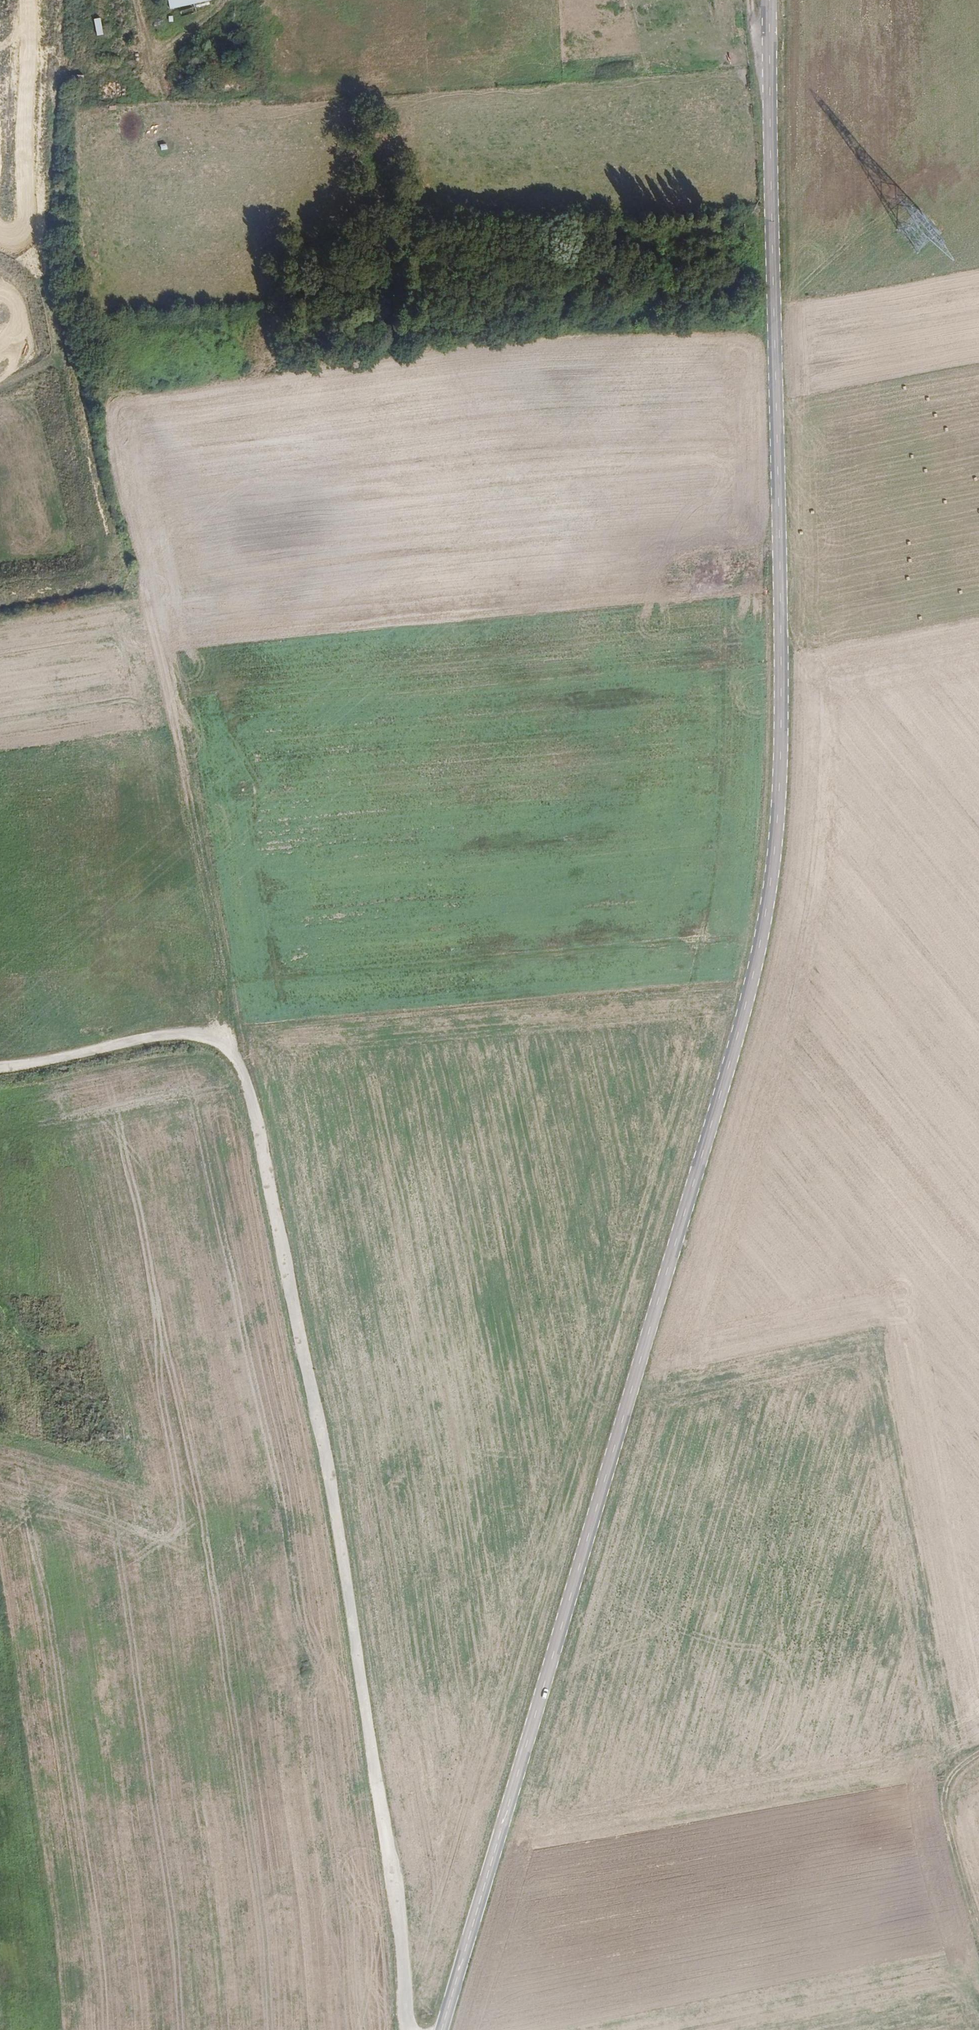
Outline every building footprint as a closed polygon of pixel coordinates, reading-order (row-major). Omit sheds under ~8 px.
[(170,9),(212,0),(168,0),(170,9)] [(101,20),(94,21),(98,39),(105,37),(101,20)]
